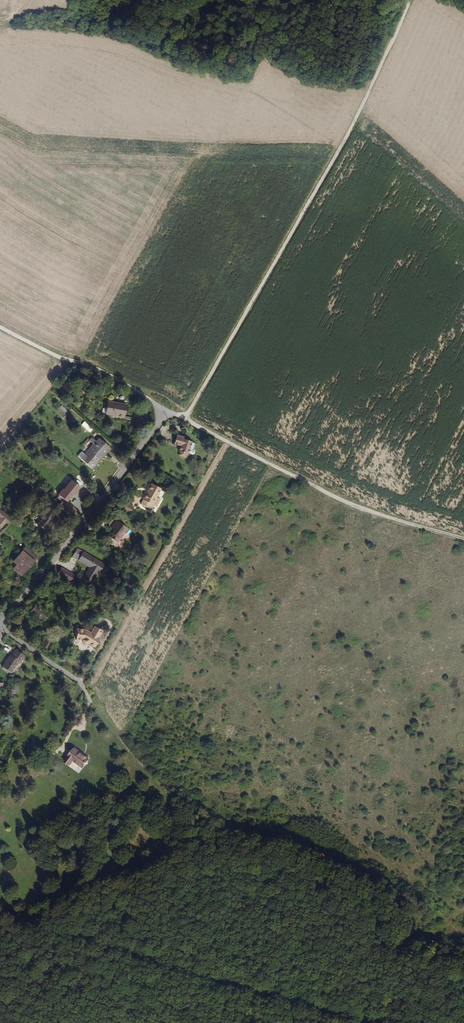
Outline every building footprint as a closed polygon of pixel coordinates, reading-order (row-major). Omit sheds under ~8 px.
[(132,418),(138,407),(123,398),(120,404),(117,403),(115,403),(113,407),(114,409),(132,418)] [(192,446),(194,442),(191,439),(181,436),(182,434),(175,432),(172,441),(179,443),(177,448),(179,449),(178,452),(185,455),(186,451),(192,454),(195,448),(192,446)] [(90,466),(106,448),(91,435),(88,439),(91,441),(91,443),(86,450),(84,452),(80,450),(76,454),(90,466)] [(74,491),(79,485),(71,478),(68,481),(67,480),(58,491),(67,499),(72,494),(70,493),(71,490),(74,491)] [(156,496),(160,488),(150,483),(143,498),(143,500),(141,504),(149,508),(152,503),(157,506),(161,499),(156,496)] [(39,490),(32,484),(27,489),(35,495),(39,490)] [(79,512),(67,502),(65,504),(60,501),(56,505),(73,519),(79,512)] [(130,512),(134,505),(127,501),(123,508),(130,512)] [(7,518),(10,520),(13,517),(0,505),(0,512),(2,514),(0,516),(0,526),(7,518)] [(47,521),(54,513),(46,507),(39,515),(40,516),(36,521),(44,527),(48,523),(47,521)] [(117,542),(127,527),(116,521),(111,528),(113,530),(108,536),(117,542)] [(20,575),(32,560),(32,558),(35,554),(24,546),(12,562),(15,564),(12,568),(20,575)] [(103,572),(107,565),(78,549),(74,557),(91,567),(85,578),(93,582),(100,571),(103,572)] [(69,581),(73,574),(60,567),(56,574),(69,581)] [(46,622),(52,612),(37,604),(36,606),(34,610),(31,615),(46,622)] [(100,637),(103,631),(95,626),(91,633),(85,629),(78,629),(77,640),(82,640),(84,640),(84,643),(86,644),(88,644),(96,648),(99,643),(97,641),(100,637)] [(48,650),(54,640),(47,636),(41,646),(48,650)] [(20,663),(25,656),(16,650),(12,656),(11,655),(3,667),(11,673),(19,662),(20,663)] [(89,759),(75,748),(65,761),(70,765),(73,761),(83,768),(89,759)]
